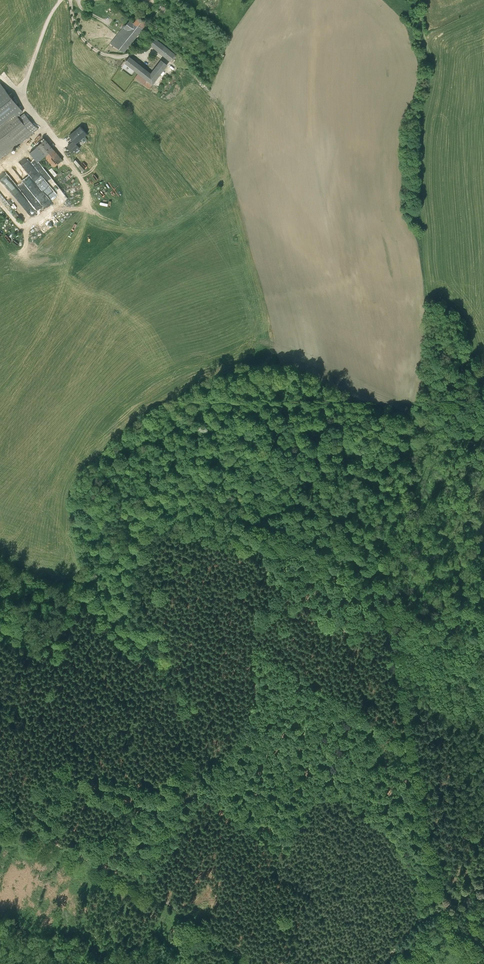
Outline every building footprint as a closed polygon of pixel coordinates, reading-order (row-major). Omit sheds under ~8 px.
[(124,53),(147,24),(138,17),(134,22),(130,20),(125,27),(123,25),(110,42),(124,53)] [(169,62),(175,55),(156,39),(158,36),(149,29),(141,39),(169,62)] [(152,85),(167,66),(161,61),(150,74),(129,58),(125,64),(137,74),(138,75),(152,85)] [(152,85),(138,75),(135,79),(149,89),(152,85)] [(1,80),(0,81),(0,161),(35,132),(21,115),(27,110),(1,80)] [(69,136),(73,140),(67,146),(74,154),(80,148),(76,143),(87,133),(80,126),(69,136)] [(74,176),(47,140),(38,146),(66,183),(74,176)] [(77,158),(75,160),(83,170),(85,169),(77,158)] [(23,220),(51,201),(22,160),(8,170),(26,196),(19,201),(2,178),(0,180),(0,188),(23,220)] [(49,173),(45,176),(50,182),(53,179),(49,173)] [(75,203),(56,181),(45,191),(52,199),(64,213),(75,203)] [(50,228),(56,223),(53,218),(46,223),(50,228)]
